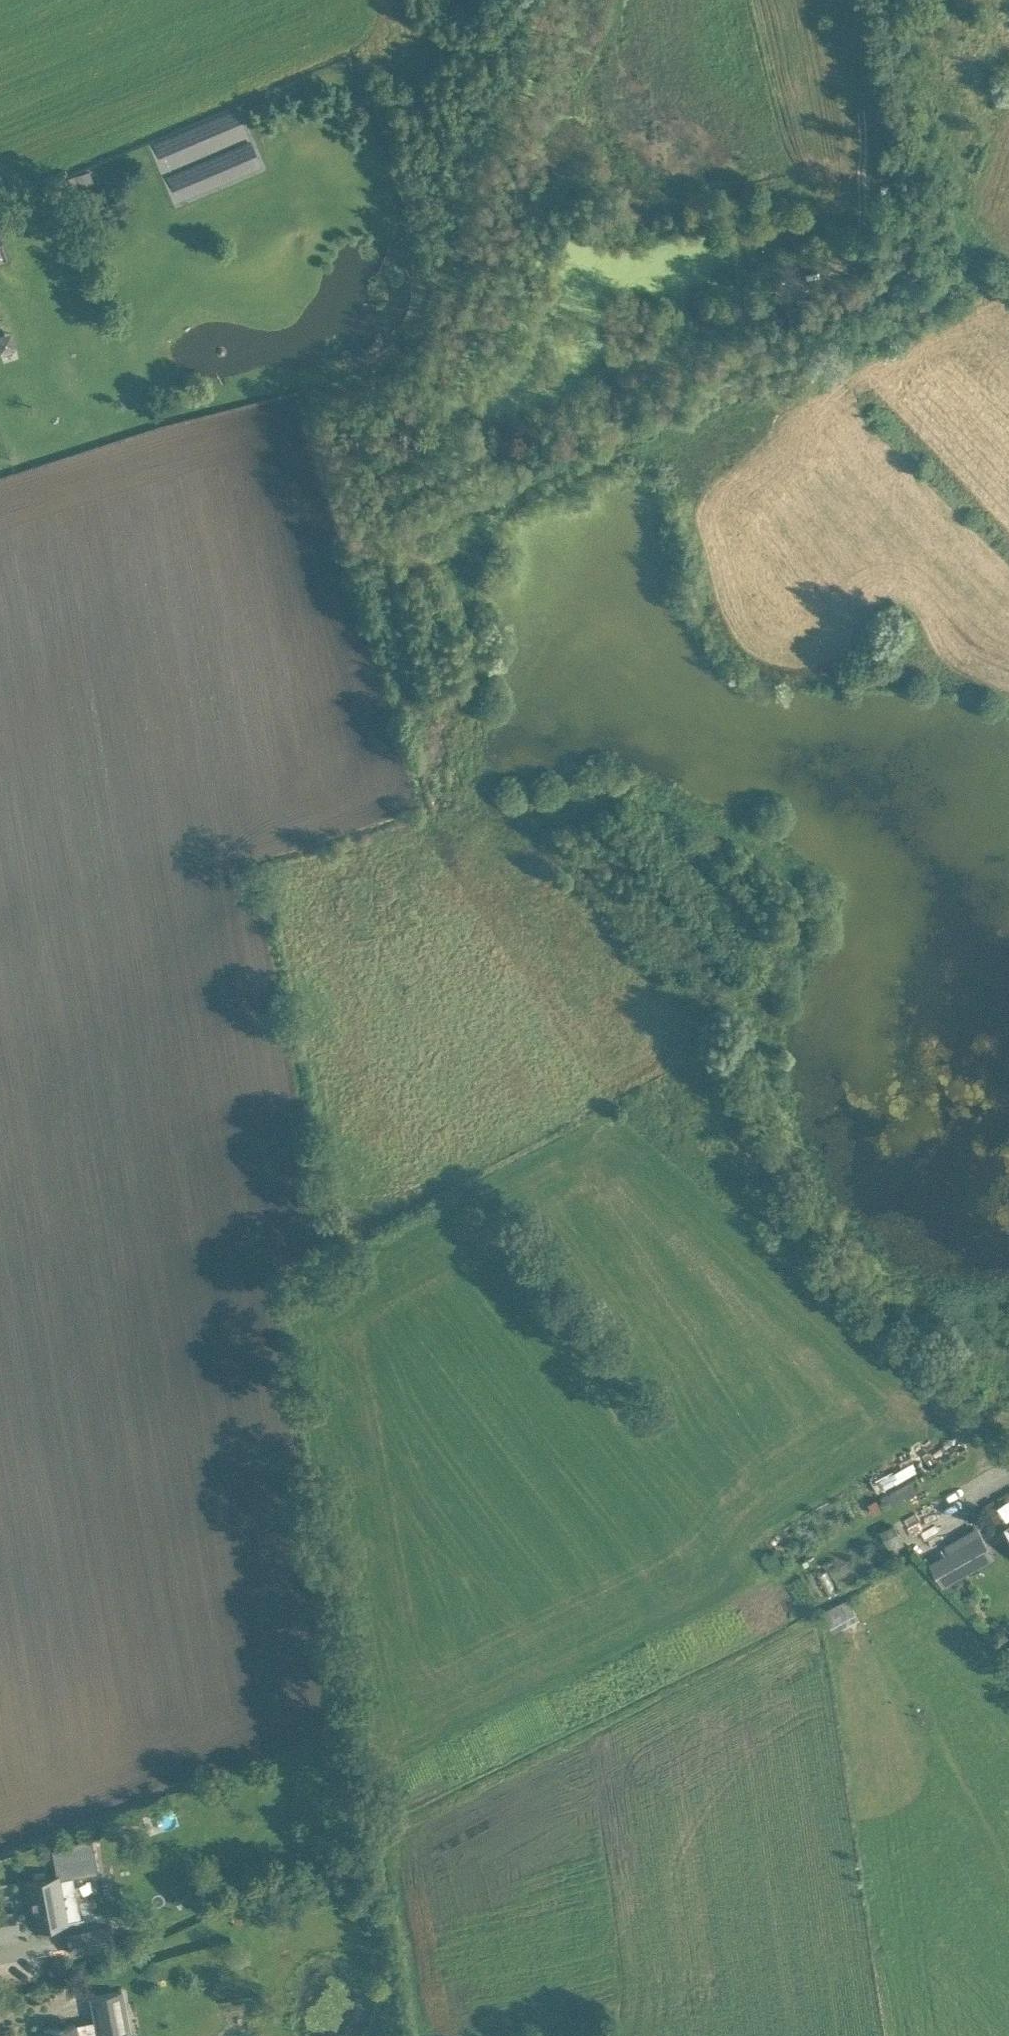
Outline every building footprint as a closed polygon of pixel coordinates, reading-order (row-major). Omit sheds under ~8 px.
[(877,1496),(869,1501),(875,1511),(883,1506),(877,1496)] [(906,1544),(895,1523),(882,1530),(892,1551),(906,1544)] [(963,1574),(992,1556),(976,1528),(945,1546),(949,1553),(931,1563),(943,1586),(963,1574)] [(997,1632),(991,1637),(999,1647),(1008,1640),(1002,1633),(997,1632)] [(45,1876),(25,1880),(34,1925),(53,1921),(80,1916),(73,1876),(98,1871),(92,1836),(52,1848),(57,1873),(45,1876)] [(109,1926),(67,1933),(70,1952),(112,1945),(109,1926)] [(89,1997),(94,2018),(43,2028),(44,2035),(127,2035),(118,1991),(89,1997)]
